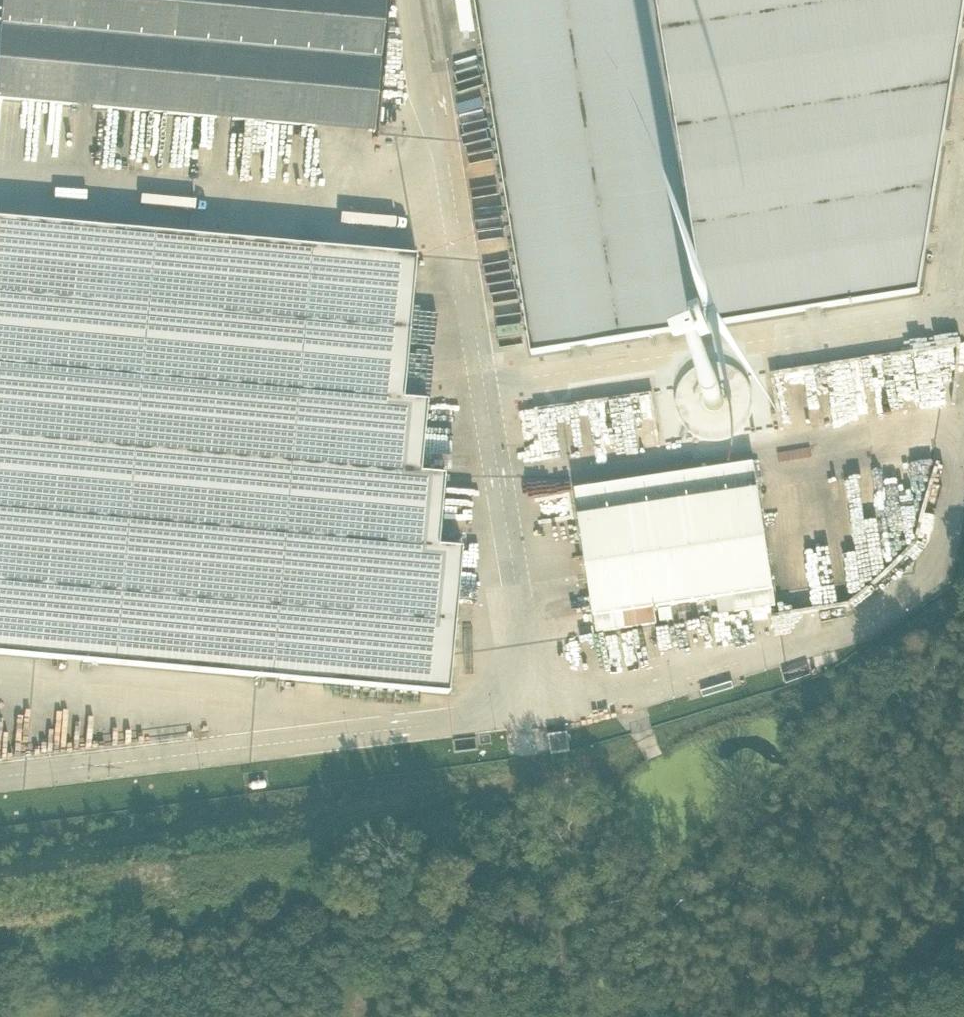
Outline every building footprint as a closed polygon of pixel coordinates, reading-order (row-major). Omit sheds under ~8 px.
[(0,35),(0,100),(374,133),(387,0),(3,0),(0,35)] [(528,353),(925,290),(963,19),(963,0),(474,0),(528,353)] [(0,219),(0,655),(446,696),(459,555),(441,554),(447,480),(419,478),(426,405),(402,402),(416,258),(0,219)] [(754,491),(584,514),(599,626),(769,603),(754,491)] [(575,501),(558,501),(558,520),(575,519),(575,501)] [(817,655),(778,667),(784,687),(823,675),(817,655)] [(568,731),(548,734),(551,754),(570,752),(568,731)]
